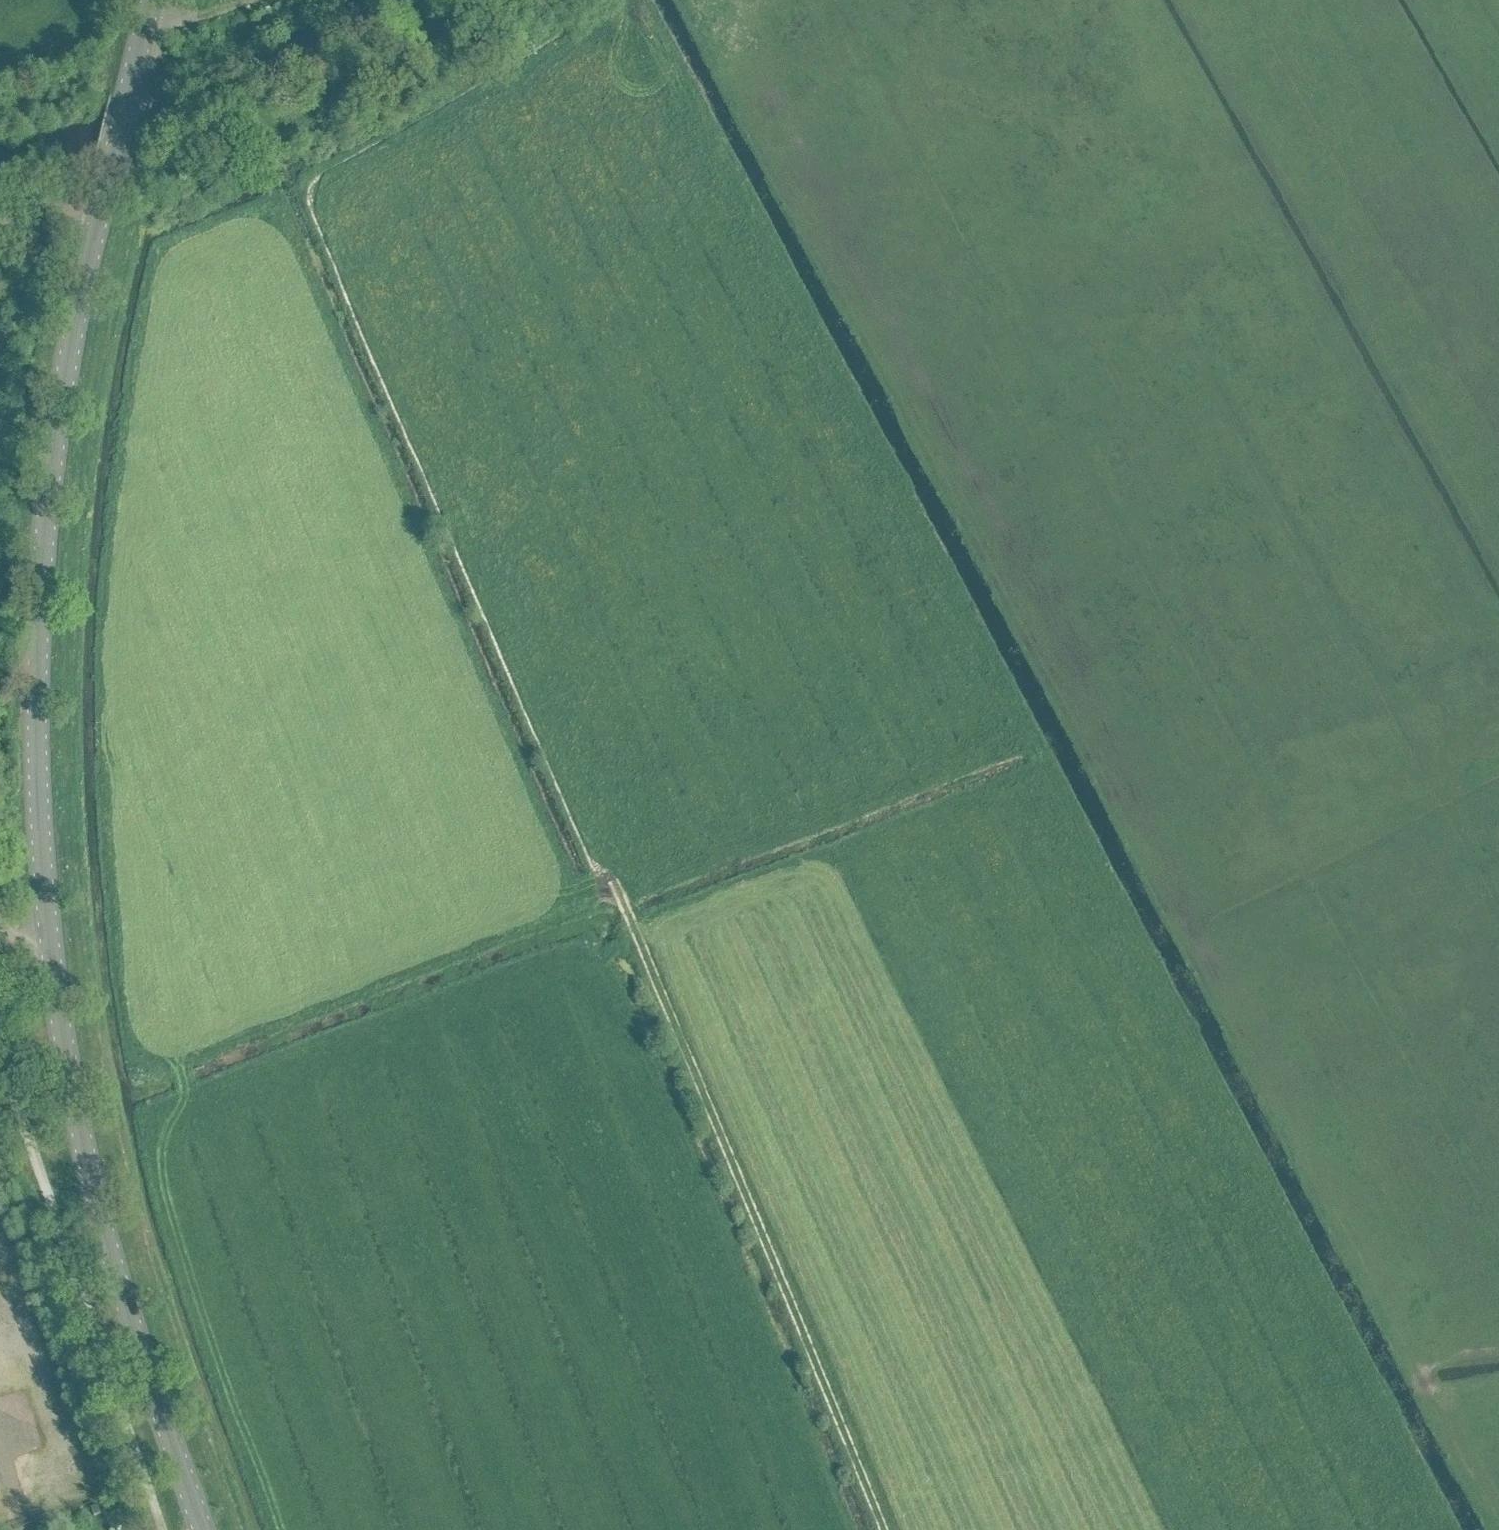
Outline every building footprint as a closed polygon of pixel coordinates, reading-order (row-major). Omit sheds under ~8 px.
[(94,1515),(101,1513),(99,1504),(92,1507),(94,1515)]
